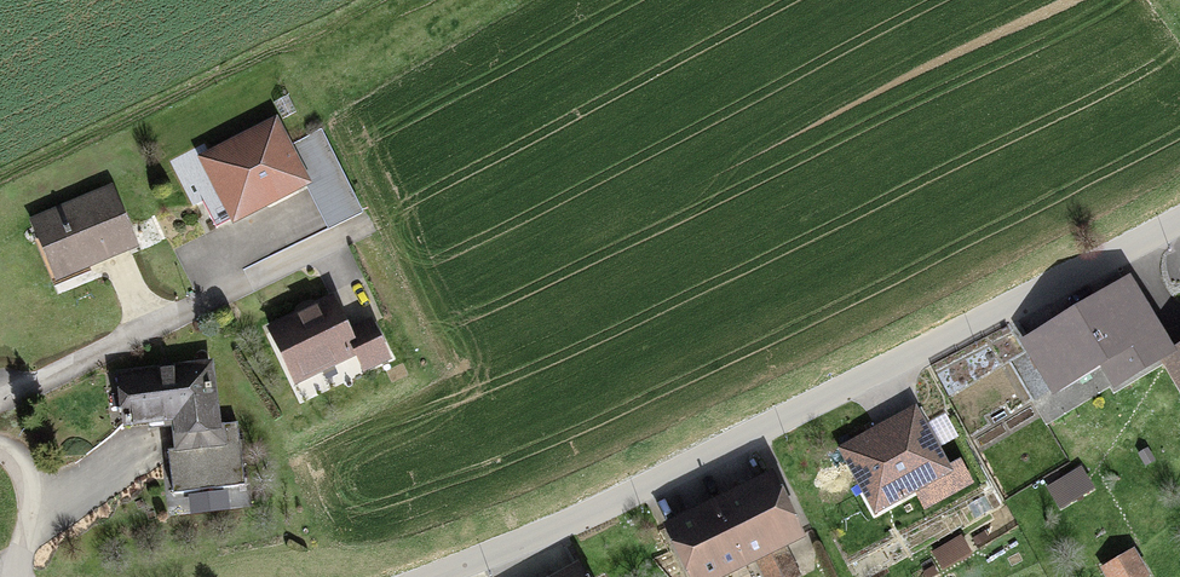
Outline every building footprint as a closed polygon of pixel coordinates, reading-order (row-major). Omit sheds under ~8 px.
[(280,129),(204,166),(238,235),(314,198),(280,129)] [(111,195),(33,227),(59,290),(136,259),(111,195)] [(1046,341),(1078,398),(1133,367),(1141,381),(1179,358),(1179,328),(1152,280),(1046,341)] [(348,298),(282,330),(308,383),(369,353),(378,372),(403,360),(389,330),(369,340),(348,298)] [(213,377),(123,380),(123,395),(112,395),(112,418),(124,418),(125,425),(138,425),(138,436),(180,435),(181,462),(176,462),(177,503),(247,501),(245,435),(215,436),(213,377)] [(936,417),(864,456),(896,515),(968,476),(936,417)] [(686,533),(708,576),(749,576),(824,541),(794,481),(686,533)]
